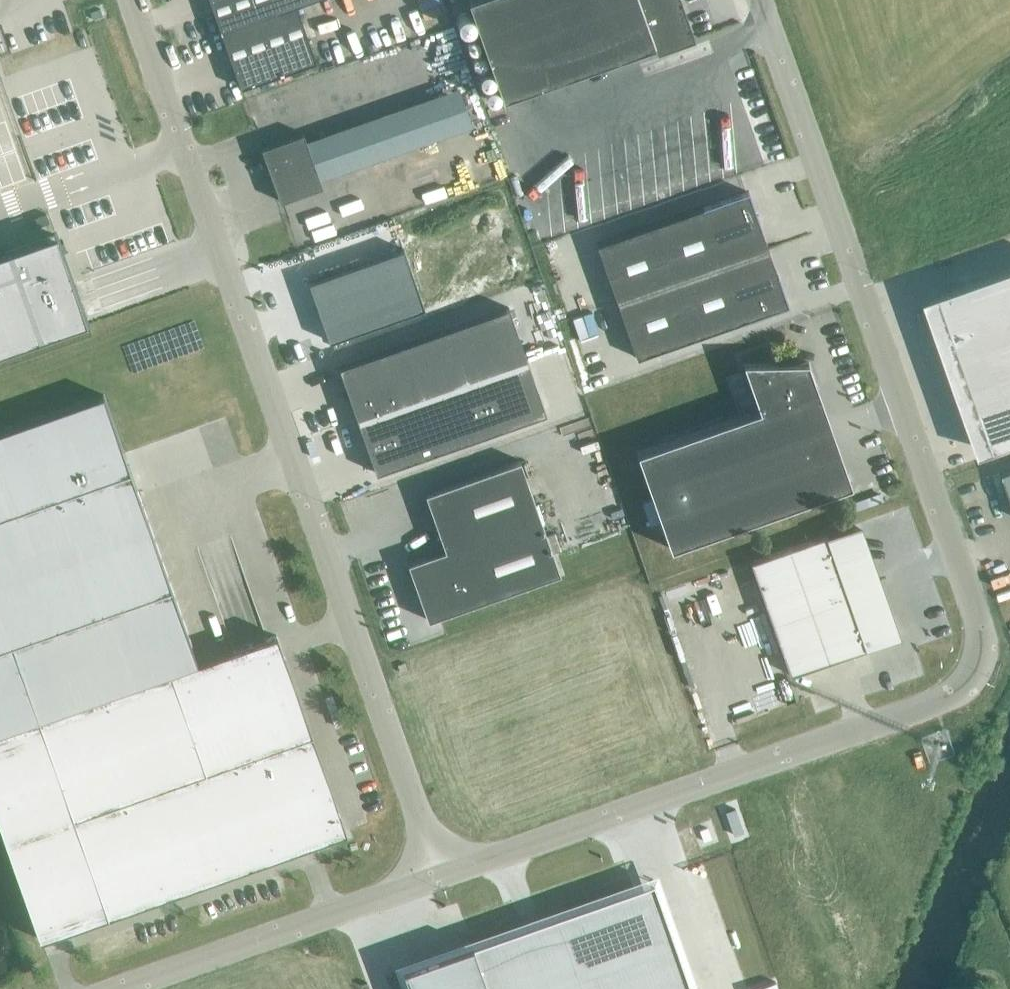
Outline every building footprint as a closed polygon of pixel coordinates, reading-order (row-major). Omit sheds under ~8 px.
[(296,6),(313,0),(209,0),(221,32),(278,13),(296,6)] [(468,0),(503,100),(654,46),(657,53),(694,40),(680,0),(469,0),(468,0)] [(241,89),(316,62),(296,6),(278,13),(221,32),(241,89)] [(262,149),(281,202),(322,187),(303,134),(262,149)] [(617,302),(768,249),(748,192),(597,245),(617,302)] [(0,258),(0,355),(88,324),(57,238),(0,258)] [(404,249),(309,282),(330,341),(424,308),(404,249)] [(788,306),(768,249),(617,302),(637,358),(788,306)] [(996,450),(1009,445),(1009,271),(941,295),(996,450)] [(358,421),(527,361),(509,308),(339,368),(358,421)] [(527,361),(358,421),(376,473),(546,414),(527,361)] [(745,364),(761,411),(638,455),(671,549),(851,486),(808,363),(745,364)] [(0,432),(0,826),(40,940),(346,832),(277,636),(198,663),(104,395),(0,432)] [(428,621),(560,574),(520,461),(426,494),(446,551),(408,564),(428,621)] [(750,562),(763,599),(839,572),(845,587),(879,575),(860,524),(750,562)] [(839,572),(763,599),(790,675),(900,637),(879,575),(845,587),(839,572)] [(634,888),(403,970),(410,988),(669,988),(634,888)]
